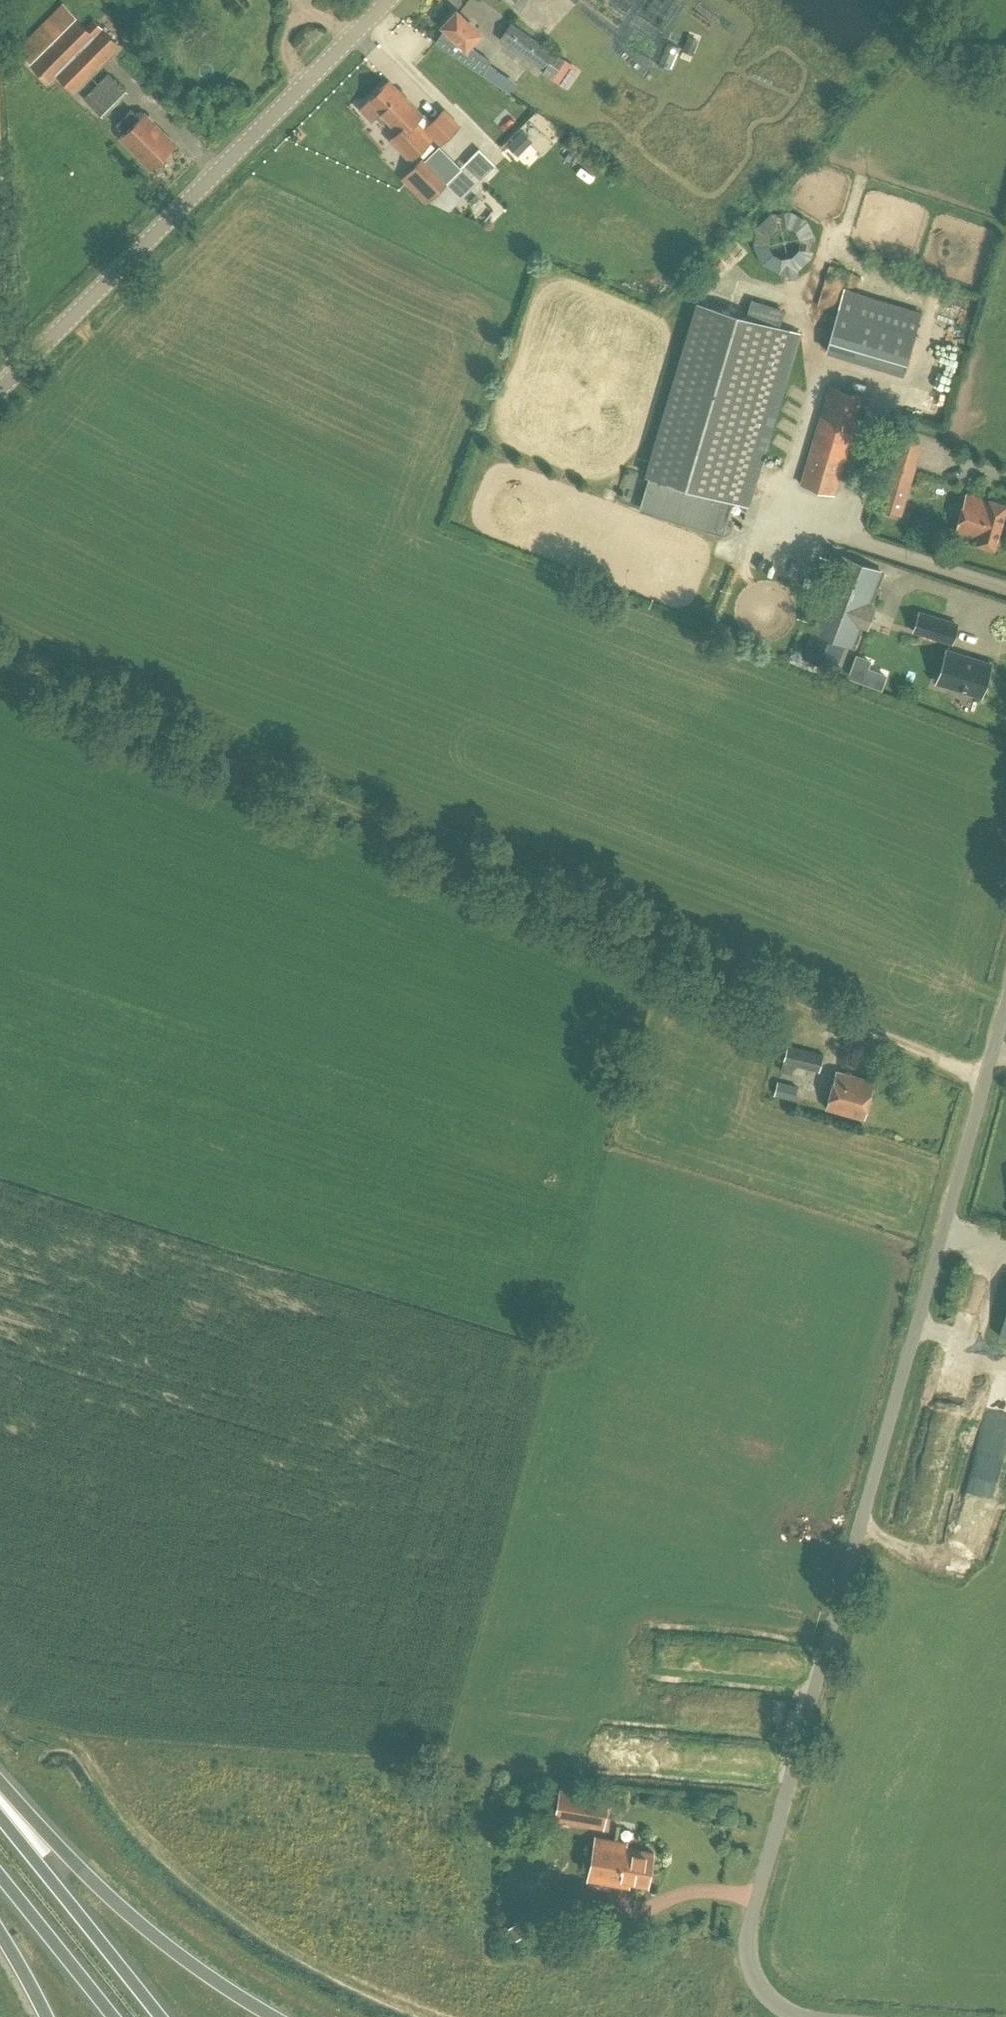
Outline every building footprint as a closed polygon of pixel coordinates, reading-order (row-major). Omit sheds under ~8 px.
[(62,2),(12,52),(22,62),(26,59),(31,63),(29,64),(49,83),(57,75),(73,92),(120,44),(102,26),(100,27),(94,21),(88,28),(77,17),(71,11),(62,2)] [(483,74),(492,60),(470,44),(481,32),(457,10),(443,25),(446,28),(433,40),(442,47),(483,74)] [(542,70),(554,51),(511,22),(499,40),(542,70)] [(692,54),(697,41),(688,38),(683,51),(692,54)] [(554,51),(542,70),(552,77),(565,59),(554,51)] [(636,54),(631,60),(649,75),(654,69),(636,54)] [(518,89),(524,78),(501,65),(495,76),(518,89)] [(129,93),(110,74),(86,98),(104,117),(129,93)] [(423,114),(389,80),(368,101),(359,110),(371,122),(380,113),(397,131),(388,140),(411,162),(434,139),(441,146),(462,125),(445,108),(431,121),(423,114)] [(139,117),(131,109),(116,124),(124,132),(120,137),(152,168),(176,144),(144,112),(139,117)] [(549,148),(557,139),(538,122),(530,131),(549,148)] [(593,125),(593,137),(609,137),(609,125),(593,125)] [(521,147),(536,167),(548,158),(532,138),(521,147)] [(423,158),(401,178),(427,204),(437,194),(450,206),(475,181),(493,163),(478,148),(460,167),(445,181),(424,159),(423,158)] [(507,226),(515,210),(505,204),(496,221),(507,226)] [(821,258),(809,212),(762,224),(775,270),(821,258)] [(903,375),(922,311),(843,288),(823,351),(903,375)] [(750,507),(801,332),(697,301),(645,476),(650,477),(640,510),(723,534),(732,501),(750,507)] [(864,421),(871,396),(828,384),(799,484),(836,494),(858,420),(864,421)] [(902,515),(922,443),(895,436),(874,507),(902,515)] [(1005,510),(1005,504),(988,499),(989,498),(969,493),(957,534),(978,539),(976,543),(996,548),(1005,510)] [(841,555),(802,657),(838,670),(847,645),(855,648),(883,571),(876,568),(841,555)] [(952,645),(959,623),(918,610),(911,633),(952,645)] [(983,695),(993,663),(949,649),(939,681),(983,695)] [(860,657),(858,669),(898,677),(902,657),(876,652),(874,659),(860,657)] [(797,1041),(787,1072),(810,1079),(804,1100),(851,1114),(862,1078),(831,1069),(836,1053),(797,1041)] [(997,1336),(1005,1339),(1005,1304),(997,1336)] [(604,1830),(610,1794),(560,1785),(553,1821),(604,1830)] [(648,1886),(654,1851),(625,1847),(626,1843),(597,1838),(590,1879),(619,1884),(619,1881),(648,1886)] [(523,1919),(508,1927),(516,1941),(530,1932),(523,1919)]
